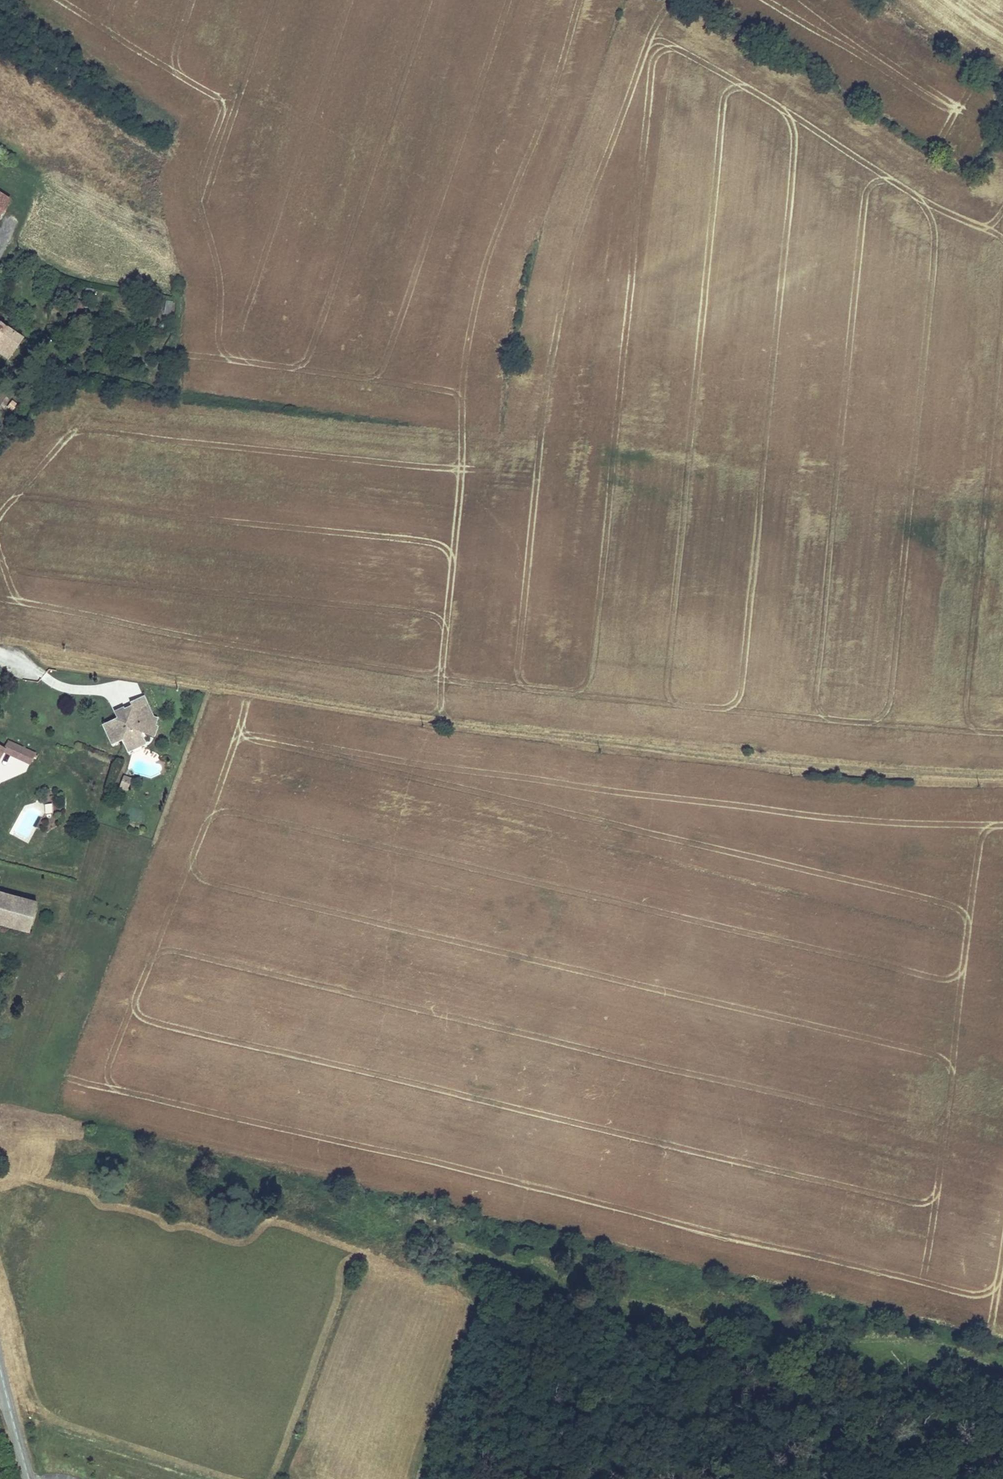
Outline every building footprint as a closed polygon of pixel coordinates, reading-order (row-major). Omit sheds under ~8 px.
[(14,193),(0,183),(0,214),(14,193)] [(0,315),(0,350),(12,359),(28,335),(0,315)] [(58,366),(51,362),(40,377),(47,382),(58,366)] [(116,715),(102,721),(109,740),(119,736),(121,741),(138,734),(140,729),(152,735),(157,726),(152,723),(155,717),(155,715),(151,713),(143,694),(130,699),(132,704),(126,706),(127,709),(124,710),(127,716),(120,719),(118,714),(116,715)] [(118,714),(120,719),(127,716),(124,710),(127,709),(126,706),(124,704),(113,708),(116,715),(118,714)] [(138,734),(121,741),(124,749),(141,742),(138,734)] [(3,751),(30,764),(35,753),(7,739),(4,745),(0,742),(0,757),(3,751)] [(127,789),(130,776),(122,774),(119,787),(127,789)] [(3,889),(0,899),(0,922),(29,929),(37,898),(3,889)]
